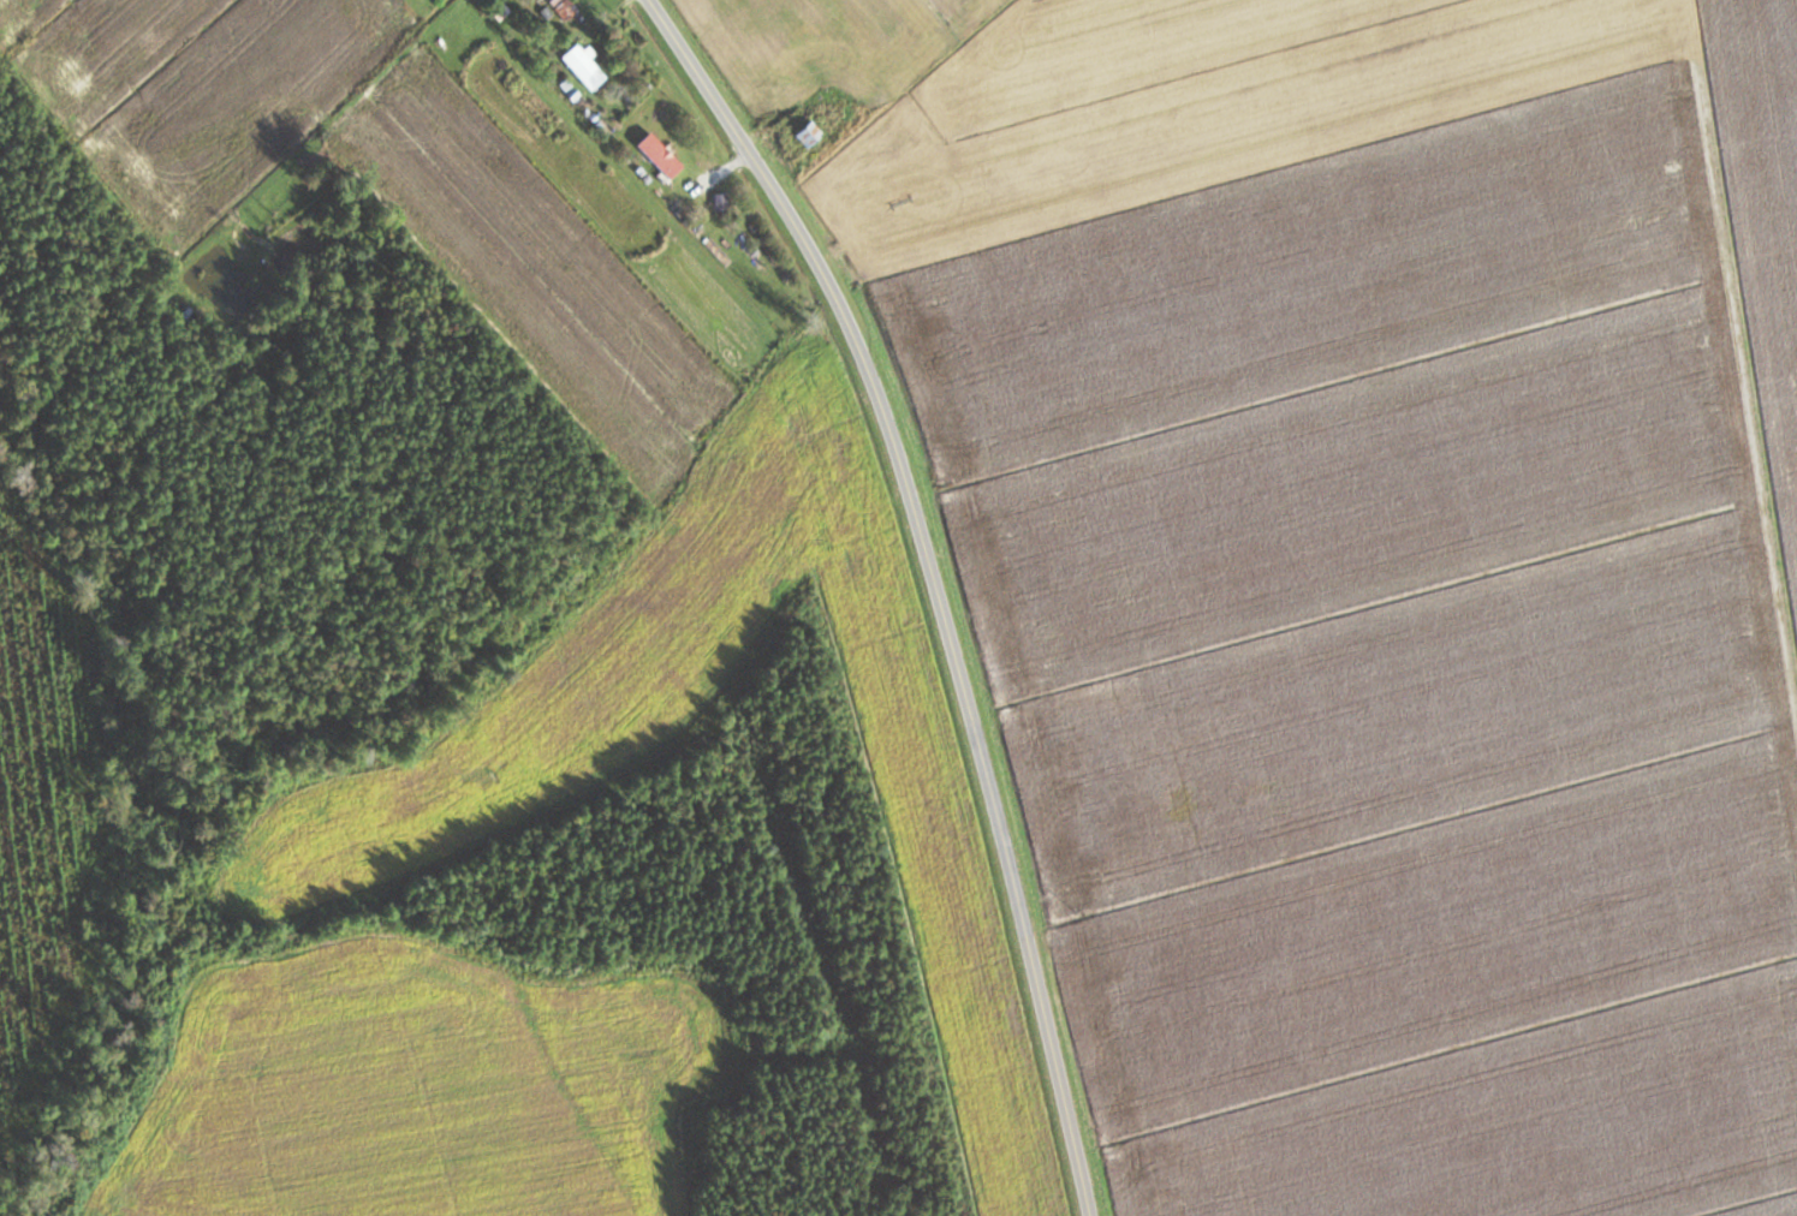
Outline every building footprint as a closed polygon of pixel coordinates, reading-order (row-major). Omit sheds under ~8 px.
[(569,0),(547,0),(545,1),(563,20),(576,7),(569,0)] [(558,56),(588,91),(605,76),(589,58),(595,53),(587,44),(581,49),(574,41),(558,56)] [(806,146),(821,132),(809,119),(794,133),(806,146)] [(681,164),(647,131),(634,145),(667,178),(681,164)]
